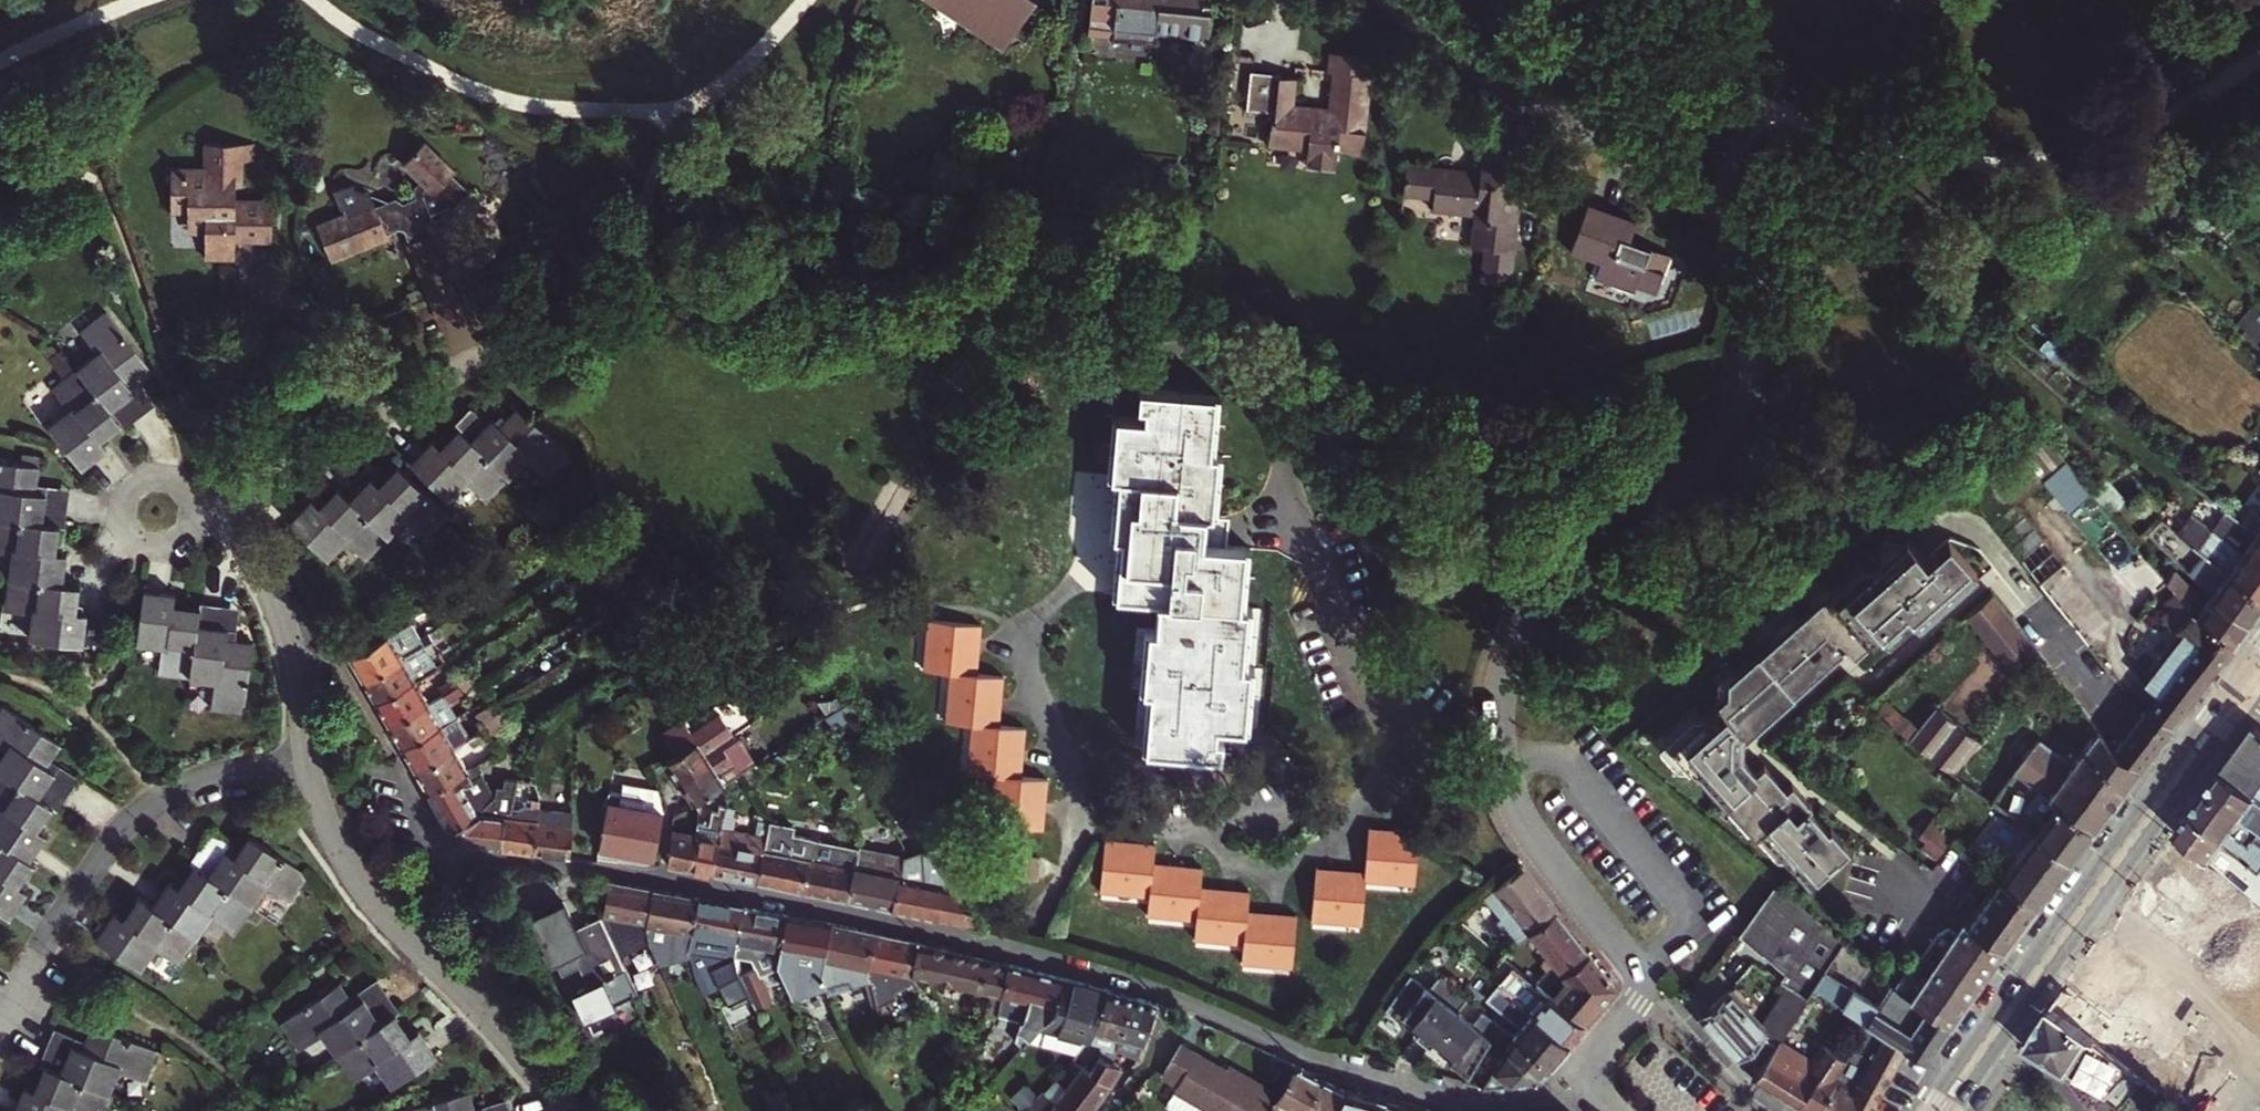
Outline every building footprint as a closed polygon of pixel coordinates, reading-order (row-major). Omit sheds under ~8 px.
[(973,28),(972,19),(965,19),(954,12),(953,2),(950,0),(930,0),(973,28)] [(973,28),(1004,47),(1011,35),(1025,44),(1039,23),(1038,15),(1030,10),(1036,0),(1035,0),(950,0),(953,2),(954,12),(965,19),(972,19),(973,28)] [(1209,0),(1097,0),(1093,39),(1162,47),(1163,37),(1213,42),(1216,9),(1208,8),(1209,0)] [(1335,75),(1332,109),(1331,114),(1315,112),(1316,107),(1296,105),(1299,80),(1283,78),(1283,75),(1255,72),(1250,109),(1277,112),(1276,122),(1273,122),(1270,147),(1309,152),(1306,170),(1337,173),(1339,149),(1354,151),(1353,156),(1365,157),(1376,60),(1334,55),(1332,74),(1335,75)] [(188,219),(187,232),(205,232),(205,240),(204,263),(234,263),(234,248),(234,244),(272,245),(272,211),(235,210),(235,205),(236,192),(241,192),(242,167),(251,167),(251,149),(206,148),(206,179),(170,178),(170,212),(188,213),(188,219)] [(206,179),(206,148),(202,148),(202,171),(171,170),(170,178),(206,179)] [(469,199),(451,181),(455,177),(425,149),(402,173),(420,190),(414,195),(414,205),(405,211),(397,204),(392,206),(376,212),(370,197),(355,191),(353,187),(334,193),(341,212),(344,211),(347,220),(316,232),(330,269),(388,247),(386,243),(396,238),(405,240),(409,253),(407,254),(428,309),(454,299),(432,244),(429,245),(425,233),(433,230),(431,227),(446,211),(452,217),(469,199)] [(1508,178),(1510,153),(1486,150),(1484,167),(1472,166),(1471,173),(1470,180),(1458,179),(1459,172),(1410,166),(1407,198),(1436,201),(1435,213),(1478,218),(1474,251),(1517,255),(1526,180),(1508,178)] [(376,212),(392,206),(370,197),(376,212)] [(1657,297),(1672,258),(1630,242),(1637,223),(1589,206),(1571,255),(1601,267),(1596,280),(1635,295),(1637,289),(1657,297)] [(205,232),(187,232),(187,240),(205,240),(205,232)] [(454,299),(428,309),(437,332),(468,320),(438,241),(432,244),(454,299)] [(133,395),(139,390),(154,378),(110,323),(84,345),(100,365),(81,381),(83,383),(126,437),(130,442),(148,426),(134,408),(140,404),(133,395)] [(2251,337),(2259,346),(2259,327),(2251,337)] [(106,453),(126,437),(83,383),(58,403),(75,424),(56,440),(89,482),(113,462),(106,453)] [(1223,546),(1200,543),(1203,514),(1211,514),(1216,455),(1213,455),(1208,454),(1212,395),(1139,389),(1137,406),(1145,407),(1144,419),(1117,417),(1112,477),(1114,477),(1120,478),(1115,536),(1117,536),(1123,537),(1118,597),(1160,600),(1158,629),(1151,628),(1146,688),(1148,688),(1154,688),(1149,748),(1180,751),(1179,762),(1208,764),(1210,753),(1220,754),(1222,737),(1215,736),(1216,724),(1244,726),(1249,668),(1246,668),(1240,667),(1244,607),(1238,607),(1243,548),(1223,546)] [(134,408),(148,426),(160,417),(139,390),(133,395),(140,404),(134,408)] [(1213,455),(1218,396),(1212,395),(1208,454),(1213,455)] [(485,405),(474,417),(492,433),(496,429),(504,436),(512,428),(485,405)] [(463,438),(513,486),(529,469),(550,488),(573,463),(523,416),(512,428),(504,436),(496,429),(492,433),(474,417),(458,434),(463,438)] [(1117,417),(1111,417),(1106,476),(1112,477),(1117,417)] [(1960,487),(2092,641),(2115,621),(2014,502),(2040,482),(2066,462),(2036,427),(1960,487)] [(513,486),(463,438),(445,457),(437,449),(416,471),(455,508),(471,492),(490,510),(513,486)] [(1222,455),(1216,455),(1211,514),(1203,514),(1200,543),(1223,546),(1226,516),(1217,515),(1222,455)] [(2066,462),(2040,482),(2070,515),(2094,495),(2066,462)] [(35,492),(37,473),(0,468),(0,526),(59,533),(64,534),(67,511),(44,508),(44,501),(34,500),(35,492)] [(430,548),(454,524),(403,476),(384,495),(377,487),(355,509),(393,547),(411,529),(430,548)] [(1120,478),(1114,477),(1109,536),(1115,536),(1120,478)] [(44,508),(67,511),(68,496),(35,492),(34,500),(44,501),(44,508)] [(370,570),(393,547),(355,509),(343,497),(325,515),(318,507),(296,530),(333,567),(350,550),(370,570)] [(2227,497),(2211,518),(2235,536),(2247,545),(2259,555),(2259,523),(2227,497)] [(2152,537),(2173,554),(2185,539),(2164,523),(2152,537)] [(59,533),(0,526),(0,561),(13,562),(10,585),(12,585),(63,591),(67,561),(55,559),(59,533)] [(2247,545),(2235,561),(2230,558),(2233,555),(2227,546),(2203,528),(2195,539),(2259,588),(2259,555),(2247,545)] [(1783,853),(1804,879),(1847,844),(1829,822),(1826,825),(1807,802),(1810,800),(1790,777),(1784,781),(1763,756),(1754,763),(1741,748),(1744,732),(1847,643),(1855,653),(1883,629),(1890,637),(1916,616),(1921,621),(1981,571),(1953,538),(1928,558),(1910,535),(1906,537),(1882,558),(1876,563),(1849,585),(1845,579),(1843,578),(1837,583),(1814,602),(1802,612),(1779,631),(1741,662),(1730,671),(1730,687),(1719,696),(1703,709),(1671,736),(1689,757),(1696,765),(1699,763),(1726,796),(1747,821),(1754,829),(1759,825),(1783,853)] [(1123,537),(1117,536),(1112,596),(1118,597),(1123,537)] [(1897,536),(1882,548),(1882,558),(1906,537),(1897,536)] [(2235,561),(2247,545),(2235,536),(2227,546),(2233,555),(2230,558),(2235,561)] [(2259,607),(2259,588),(2195,539),(2186,550),(2214,571),(2221,569),(2226,573),(2216,586),(2254,616),(2259,607)] [(1244,607),(1248,548),(1243,548),(1238,607),(1244,607)] [(2186,550),(2180,558),(2207,580),(2214,571),(2186,550)] [(2155,568),(2141,557),(2120,583),(2145,602),(2166,576),(2155,568)] [(2254,616),(2216,586),(2205,600),(2202,598),(2201,588),(2163,558),(2155,568),(2166,576),(2185,592),(2239,636),(2254,616)] [(1867,561),(1845,579),(1849,585),(1876,563),(1867,561)] [(1827,581),(1814,591),(1814,602),(1837,583),(1827,581)] [(31,646),(100,654),(112,656),(116,625),(76,620),(79,593),(63,591),(12,585),(7,624),(33,627),(31,646)] [(2239,636),(2185,592),(2166,618),(2182,630),(2148,677),(2150,679),(2163,689),(2151,705),(2176,721),(2239,636)] [(1993,595),(1968,615),(2026,684),(2050,665),(1993,595)] [(176,601),(144,597),(138,651),(163,654),(160,680),(194,684),(202,614),(175,610),(176,601)] [(1251,608),(1245,607),(1240,667),(1246,668),(1251,608)] [(224,637),(226,613),(203,610),(202,614),(194,684),(194,686),(217,689),(214,716),(248,720),(257,650),(237,649),(230,647),(231,638),(224,637)] [(1779,631),(1802,612),(1791,610),(1779,620),(1779,631)] [(241,615),(226,613),(224,637),(231,638),(230,647),(237,649),(241,615)] [(342,637),(344,641),(373,625),(381,639),(383,638),(372,619),(342,637)] [(383,638),(381,639),(353,656),(367,680),(406,657),(425,646),(411,621),(383,638)] [(931,622),(925,622),(921,671),(927,672),(931,622)] [(1040,829),(1042,813),(1035,813),(1035,805),(1039,805),(1041,779),(1021,777),(1018,777),(1019,761),(1012,761),(1013,753),(1017,753),(1019,728),(997,726),(995,726),(996,711),(989,710),(990,702),(993,702),(995,678),(974,676),(969,675),(971,650),(967,649),(967,641),(974,642),(976,626),(931,622),(927,672),(949,673),(955,674),(951,724),(972,725),(978,726),(974,774),(995,776),(1001,776),(997,825),(1030,828),(1040,829)] [(344,641),(353,656),(381,639),(373,625),(344,641)] [(974,676),(978,626),(976,626),(974,642),(967,641),(967,649),(971,650),(969,675),(974,676)] [(1151,628),(1145,628),(1140,688),(1146,688),(1151,628)] [(367,680),(379,703),(419,680),(439,667),(425,646),(406,657),(367,680)] [(1730,671),(1741,662),(1731,661),(1719,671),(1719,696),(1730,687),(1730,671)] [(1255,669),(1249,668),(1244,726),(1250,726),(1255,669)] [(955,674),(949,673),(945,723),(951,724),(955,674)] [(461,684),(458,678),(443,686),(447,692),(461,684)] [(997,726),(1002,678),(995,678),(993,702),(990,702),(989,710),(996,711),(995,726),(997,726)] [(2163,689),(2150,679),(2138,695),(2151,705),(2163,689)] [(419,680),(379,703),(392,725),(431,702),(419,680)] [(447,692),(431,702),(392,725),(405,748),(445,724),(459,716),(451,702),(466,693),(461,684),(447,692)] [(1154,688),(1148,688),(1143,748),(1149,748),(1154,688)] [(1936,699),(1909,735),(1953,768),(1980,732),(1936,699)] [(2176,721),(2151,705),(2136,726),(2119,749),(2142,766),(2159,743),(2176,721)] [(1671,736),(1703,709),(1695,707),(1662,734),(1682,758),(1689,757),(1671,736)] [(55,763),(66,746),(8,708),(0,720),(0,743),(10,750),(0,766),(0,774),(57,811),(61,814),(74,795),(55,782),(60,775),(50,769),(55,763)] [(405,748),(418,771),(458,748),(465,744),(473,739),(459,716),(445,724),(405,748)] [(2032,779),(2040,784),(2096,827),(2142,766),(2119,749),(2096,720),(2090,728),(2096,732),(2072,763),(2039,737),(2016,767),(2019,768),(2032,779)] [(668,761),(682,781),(729,751),(721,738),(701,751),(684,724),(667,736),(679,753),(668,761)] [(978,726),(972,725),(968,774),(974,774),(978,726)] [(2224,769),(2259,796),(2259,728),(2257,725),(2224,769)] [(1021,777),(1025,729),(1019,728),(1017,753),(1013,753),(1012,761),(1019,761),(1018,777),(1021,777)] [(487,730),(474,738),(478,744),(491,736),(487,730)] [(458,748),(418,771),(424,781),(431,793),(458,776),(471,769),(458,748)] [(696,804),(724,786),(717,775),(737,762),(729,751),(682,781),(696,804)] [(55,782),(74,795),(83,781),(55,763),(50,769),(60,775),(55,782)] [(471,769),(458,776),(431,793),(452,831),(481,813),(493,815),(498,781),(493,791),(484,776),(485,772),(480,764),(471,769)] [(2025,789),(2032,779),(2019,768),(2012,778),(2025,789)] [(2224,769),(2210,790),(2259,828),(2259,796),(2224,769)] [(33,864),(51,838),(43,833),(57,811),(0,774),(0,814),(2,815),(0,818),(0,842),(33,864)] [(458,842),(504,847),(508,818),(513,778),(507,776),(506,783),(498,781),(493,815),(481,813),(452,831),(458,842)] [(1001,776),(995,776),(991,825),(997,825),(1001,776)] [(616,788),(606,787),(599,847),(654,853),(660,805),(640,802),(642,782),(617,779),(616,788)] [(1043,829),(1047,780),(1041,779),(1039,805),(1035,805),(1035,813),(1042,813),(1040,829),(1043,829)] [(2012,812),(2037,831),(2072,858),(2096,827),(2040,784),(2021,810),(2017,806),(2012,812)] [(2210,790),(2195,811),(2259,867),(2259,828),(2210,790)] [(1747,821),(1726,796),(1726,805),(1740,821),(1747,821)] [(771,835),(768,850),(763,883),(806,892),(812,859),(816,839),(818,826),(809,810),(788,806),(795,822),(774,818),(771,835)] [(504,847),(572,856),(575,831),(576,819),(542,815),(541,822),(527,820),(529,807),(508,818),(504,847)] [(2178,833),(2224,872),(2231,864),(2254,883),(2259,888),(2259,867),(2195,811),(2178,833)] [(697,836),(691,869),(717,874),(723,841),(726,825),(700,820),(697,836)] [(1914,838),(1932,855),(1947,840),(1928,823),(1914,838)] [(723,841),(717,874),(763,883),(768,850),(771,835),(726,825),(723,841)] [(1759,825),(1754,829),(1774,853),(1783,853),(1759,825)] [(816,839),(812,859),(806,892),(851,901),(859,858),(861,849),(864,835),(818,826),(816,839)] [(1418,830),(1369,826),(1368,832),(1393,835),(1393,838),(1401,839),(1402,832),(1418,833),(1418,830)] [(2037,831),(2005,875),(2039,901),(2056,879),(2072,858),(2037,831)] [(697,836),(676,832),(670,865),(691,869),(697,836)] [(240,858),(245,852),(217,833),(208,846),(227,859),(231,853),(240,858)] [(859,858),(851,901),(897,910),(903,876),(905,866),(909,844),(864,835),(861,849),(859,858)] [(200,869),(257,908),(259,909),(273,888),(295,903),(312,877),(255,837),(245,852),(240,858),(231,853),(227,859),(208,846),(195,866),(200,869)] [(905,866),(903,876),(897,910),(944,919),(971,922),(928,840),(909,844),(905,866)] [(1155,843),(1107,840),(1106,845),(1130,848),(1130,851),(1139,852),(1139,845),(1155,846),(1155,843)] [(38,868),(33,864),(0,842),(0,910),(17,921),(34,894),(25,889),(38,868)] [(1248,915),(1248,910),(1250,892),(1234,891),(1234,897),(1225,897),(1226,893),(1201,891),(1201,885),(1202,873),(1177,870),(1177,874),(1168,873),(1169,866),(1153,865),(1153,862),(1155,846),(1139,845),(1139,852),(1130,851),(1130,848),(1106,845),(1103,885),(1152,889),(1151,896),(1150,909),(1199,913),(1198,919),(1197,932),(1246,936),(1245,942),(1244,956),(1293,961),(1297,916),(1281,915),(1280,923),(1272,922),(1273,918),(1248,915)] [(654,853),(599,847),(598,855),(653,861),(654,853)] [(1040,858),(1027,857),(1025,879),(1038,880),(1040,858)] [(1203,867),(1153,862),(1153,865),(1169,866),(1168,873),(1177,874),(1177,870),(1202,873),(1203,867)] [(1488,895),(1505,918),(1517,909),(1543,891),(1522,864),(1488,895)] [(2247,891),(2254,883),(2231,864),(2224,872),(2247,891)] [(1365,870),(1318,866),(1318,872),(1342,874),(1342,878),(1350,879),(1351,871),(1365,872),(1365,870)] [(257,908),(200,869),(187,889),(177,882),(159,910),(203,939),(219,919),(241,933),(257,908)] [(1414,876),(1365,872),(1365,878),(1414,882),(1414,876)] [(1940,929),(1903,986),(1954,1022),(1995,961),(2006,945),(2039,901),(2005,875),(1972,919),(1968,916),(1960,928),(1952,923),(1946,926),(1940,929)] [(1782,878),(1746,929),(1791,970),(1785,975),(1793,983),(1763,1027),(1730,995),(1704,1023),(1744,1061),(1759,1046),(1771,1057),(1784,1038),(1817,986),(1829,968),(1848,938),(1782,878)] [(616,884),(612,914),(609,932),(626,966),(657,952),(652,941),(661,892),(616,884)] [(1152,889),(1103,885),(1103,891),(1151,896),(1152,889)] [(1250,889),(1201,885),(1201,891),(1226,893),(1225,897),(1234,897),(1234,891),(1250,892),(1250,889)] [(1518,947),(1535,933),(1561,913),(1543,891),(1517,909),(1505,918),(1500,922),(1517,947),(1518,947)] [(706,901),(661,892),(652,941),(657,952),(664,965),(696,949),(698,941),(706,901)] [(159,910),(145,900),(131,921),(121,915),(104,942),(148,971),(163,950),(186,966),(203,939),(159,910)] [(706,901),(698,941),(706,943),(707,937),(743,944),(749,909),(706,901)] [(609,932),(612,914),(586,929),(571,902),(537,921),(563,967),(566,966),(573,978),(587,970),(598,989),(588,995),(603,1021),(641,999),(626,966),(609,932)] [(793,917),(749,909),(743,944),(740,957),(742,960),(783,968),(784,964),(793,917)] [(1199,913),(1150,909),(1150,915),(1198,919),(1199,913)] [(1297,914),(1248,910),(1248,915),(1273,918),(1272,922),(1280,923),(1281,915),(1297,916),(1297,914)] [(1361,916),(1314,913),(1314,919),(1360,922),(1361,916)] [(1593,953),(1561,913),(1535,933),(1557,962),(1571,979),(1593,953)] [(838,926),(793,917),(784,964),(783,968),(804,1010),(836,994),(828,976),(829,973),(831,960),(838,926)] [(880,934),(838,926),(831,960),(829,973),(828,976),(839,998),(869,983),(871,975),(880,934)] [(1246,936),(1197,932),(1197,937),(1245,942),(1246,936)] [(922,942),(880,934),(871,975),(869,983),(884,1008),(887,1014),(925,988),(917,977),(922,942)] [(922,942),(917,977),(1002,998),(1011,964),(922,942)] [(1518,947),(1517,947),(1505,956),(1526,973),(1532,979),(1538,974),(1527,966),(1532,960),(1518,947)] [(1593,953),(1571,979),(1555,997),(1588,1025),(1620,988),(1593,953)] [(1293,961),(1244,956),(1244,963),(1293,967),(1293,961)] [(1065,978),(1011,964),(1002,998),(994,1014),(1021,1021),(1010,1044),(1017,1052),(1032,1036),(1044,1023),(1058,1007),(1065,978)] [(1954,1022),(1903,986),(1894,979),(1881,1002),(1829,968),(1817,986),(1873,1021),(1912,1045),(1931,1057),(1954,1022)] [(1509,976),(1502,984),(1572,1042),(1588,1025),(1555,997),(1532,979),(1526,973),(1518,983),(1509,976)] [(1407,974),(1382,1009),(1450,1057),(1473,1026),(1453,1012),(1464,996),(1436,976),(1427,988),(1407,974)] [(1098,1037),(1113,990),(1065,978),(1058,1007),(1044,1023),(1098,1037)] [(375,1008),(395,994),(386,981),(358,1001),(362,1007),(371,1002),(375,1008)] [(1518,1020),(1524,1024),(1516,1034),(1554,1064),(1572,1042),(1502,984),(1491,997),(1518,1020)] [(362,1007),(358,1001),(347,985),(290,1023),(309,1052),(330,1037),(345,1057),(347,1056),(404,1017),(408,1014),(395,994),(375,1008),(371,1002),(362,1007)] [(1098,1037),(1097,1041),(1119,1049),(1123,1038),(1137,997),(1113,990),(1098,1037)] [(1137,997),(1123,1038),(1146,1047),(1162,1004),(1137,997)] [(2122,1064),(2053,1008),(2028,1045),(2098,1091),(2119,1067),(2122,1064)] [(404,1017),(347,1056),(365,1082),(386,1068),(400,1087),(445,1056),(428,1031),(418,1038),(404,1017)] [(1524,1024),(1518,1020),(1510,1029),(1516,1034),(1524,1024)] [(1873,1021),(1856,1044),(1897,1070),(1912,1045),(1873,1021)] [(1098,1037),(1044,1023),(1032,1036),(1089,1051),(1093,1041),(1097,1041),(1098,1037)] [(152,1084),(164,1053),(101,1027),(93,1044),(90,1051),(80,1047),(77,1054),(55,1045),(47,1066),(51,1068),(116,1096),(118,1096),(128,1074),(152,1084)] [(93,1044),(61,1030),(55,1045),(77,1054),(80,1047),(90,1051),(93,1044)] [(1500,1039),(1485,1062),(1495,1068),(1486,1081),(1489,1082),(1543,1077),(1554,1064),(1516,1034),(1509,1045),(1500,1039)] [(1146,1047),(1123,1038),(1119,1049),(1139,1065),(1146,1047)] [(1837,1071),(1784,1038),(1771,1057),(1759,1076),(1814,1110),(1817,1110),(1841,1074),(1837,1071)] [(1284,1094),(1234,1064),(1231,1069),(1189,1044),(1169,1075),(1184,1084),(1182,1087),(1221,1110),(1273,1110),(1284,1094)] [(1897,1070),(1856,1044),(1837,1071),(1841,1074),(1817,1110),(1872,1110),(1897,1070)] [(1126,1067),(1108,1059),(1097,1074),(1115,1085),(1126,1067)] [(1097,1074),(1077,1061),(1076,1060),(1049,1093),(1075,1110),(1095,1110),(1115,1085),(1097,1074)] [(1273,1110),(1306,1110),(1325,1080),(1301,1066),(1284,1094),(1273,1110)] [(116,1096),(51,1068),(41,1093),(31,1089),(21,1110),(110,1110),(116,1096)] [(1126,1091),(1133,1095),(1147,1086),(1134,1079),(1126,1091)] [(1348,1093),(1325,1080),(1306,1110),(1337,1110),(1348,1093)] [(1182,1087),(1171,1105),(1182,1110),(1221,1110),(1182,1087)] [(481,1109),(477,1091),(409,1110),(410,1110),(482,1110),(481,1109)] [(1049,1093),(1032,1110),(1075,1110),(1049,1093)] [(1348,1093),(1337,1110),(1381,1110),(1387,1102),(1348,1093)] [(515,1100),(481,1109),(482,1110),(518,1110),(515,1100)] [(1387,1102),(1381,1110),(1421,1110),(1387,1102)]
